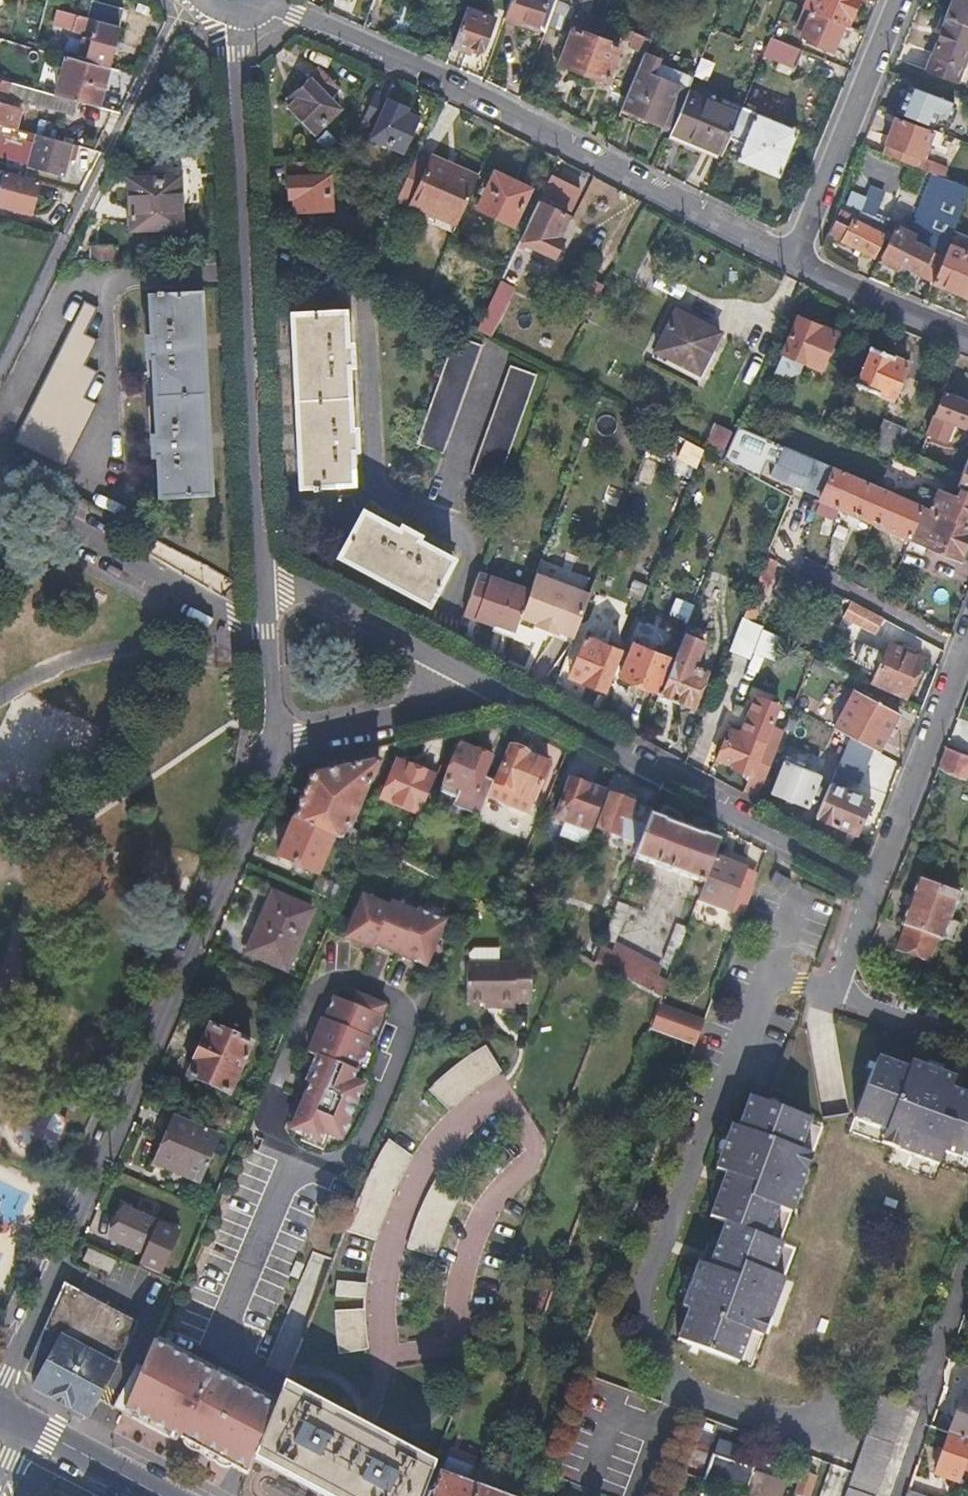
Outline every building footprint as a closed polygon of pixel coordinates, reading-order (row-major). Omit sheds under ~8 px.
[(77,57),(107,65),(123,8),(94,0),(92,0),(88,18),(57,10),(54,22),(73,27),(72,29),(93,35),(91,40),(82,37),(77,57)] [(546,23),(554,0),(509,0),(503,18),(518,23),(522,19),(541,25),(543,30),(546,23)] [(546,23),(561,28),(570,4),(560,0),(554,0),(546,23)] [(570,4),(585,9),(588,0),(560,0),(570,4)] [(810,2),(807,7),(813,9),(842,22),(847,24),(856,0),(815,0),(814,3),(810,2)] [(948,16),(967,24),(967,0),(954,0),(948,16)] [(465,6),(451,44),(480,54),(494,16),(465,6)] [(805,27),(801,36),(830,48),(842,22),(813,9),(807,7),(806,6),(798,24),(805,27)] [(948,16),(928,68),(959,80),(967,55),(967,24),(948,16)] [(620,45),(575,27),(561,63),(606,80),(620,45)] [(629,45),(642,50),(643,48),(648,36),(635,31),(629,45)] [(48,35),(43,50),(55,53),(59,39),(48,35)] [(771,36),(764,53),(797,66),(804,49),(771,36)] [(673,125),(687,88),(650,73),(658,54),(643,48),(642,50),(621,104),(673,125)] [(65,56),(54,94),(77,101),(96,106),(106,68),(65,56)] [(285,101),(313,132),(338,109),(327,97),(338,86),(320,67),(285,101)] [(54,94),(25,86),(0,80),(0,124),(14,128),(19,110),(4,106),(8,92),(76,111),(77,101),(54,94)] [(911,84),(901,110),(934,123),(938,111),(951,115),(956,101),(911,84)] [(740,109),(687,88),(673,125),(669,134),(721,154),(728,137),(740,109)] [(364,115),(378,121),(372,136),(405,149),(418,117),(404,111),(407,105),(375,92),(364,115)] [(740,109),(728,137),(742,143),(735,160),(778,177),(798,129),(741,106),(740,109)] [(934,129),(899,115),(884,152),(919,166),(934,129)] [(36,134),(14,128),(11,136),(34,142),(36,134)] [(70,144),(36,134),(34,142),(27,166),(61,177),(70,144)] [(479,174),(433,155),(431,161),(417,155),(397,201),(456,226),(479,174)] [(284,160),(286,195),(293,195),(294,208),(331,207),(329,174),(313,175),(313,159),(284,160)] [(928,170),(934,172),(945,176),(949,166),(932,159),(928,170)] [(4,169),(0,184),(0,204),(30,212),(39,179),(4,169)] [(532,185),(496,169),(479,205),(516,221),(532,185)] [(552,172),(521,239),(556,254),(564,238),(558,235),(569,212),(557,207),(559,201),(571,206),(581,184),(552,172)] [(933,281),(948,244),(967,196),(967,185),(964,183),(945,176),(934,172),(912,229),(895,223),(878,260),(898,270),(900,264),(916,270),(915,273),(933,281)] [(128,179),(131,232),(182,228),(180,204),(174,205),(172,177),(128,179)] [(897,195),(871,184),(861,209),(886,220),(897,195)] [(852,213),(841,208),(831,229),(875,251),(884,234),(850,218),(852,213)] [(933,281),(967,294),(967,251),(948,244),(933,281)] [(91,247),(91,260),(112,260),(111,245),(91,247)] [(503,275),(496,290),(508,296),(510,297),(518,282),(503,275)] [(159,493),(209,490),(199,290),(148,292),(151,336),(147,336),(148,353),(152,353),(156,433),(152,433),(153,453),(157,452),(159,493)] [(508,296),(496,290),(478,327),(490,333),(508,296)] [(84,299),(15,441),(65,466),(97,401),(83,395),(97,368),(84,362),(96,337),(84,332),(97,306),(84,299)] [(293,311),(301,482),(358,480),(349,308),(293,311)] [(719,331),(677,308),(656,348),(699,370),(719,331)] [(836,332),(800,316),(786,351),(776,372),(787,376),(801,371),(806,360),(822,367),(836,332)] [(419,440),(444,450),(485,344),(458,333),(419,440)] [(859,384),(897,398),(911,362),(873,347),(859,384)] [(538,372),(512,363),(472,470),(498,480),(538,372)] [(944,392),(936,413),(967,425),(967,418),(967,401),(944,392)] [(886,420),(875,446),(897,455),(908,430),(886,420)] [(719,423),(709,447),(723,453),(733,429),(719,423)] [(778,464),(786,446),(738,426),(730,444),(778,464)] [(834,467),(786,446),(778,464),(775,471),(824,492),(834,467)] [(958,485),(961,487),(967,490),(967,458),(958,485)] [(834,467),(824,492),(822,496),(913,535),(916,530),(925,505),(915,501),(834,467)] [(915,501),(925,505),(932,508),(939,492),(922,485),(915,501)] [(961,487),(958,495),(940,489),(939,492),(932,508),(967,523),(967,490),(961,487)] [(788,514),(798,517),(804,501),(795,497),(788,514)] [(428,601),(455,554),(367,505),(340,553),(428,601)] [(967,538),(967,523),(932,508),(925,505),(916,530),(927,535),(926,538),(932,541),(930,545),(959,557),(967,538)] [(769,556),(745,616),(754,621),(775,570),(792,578),(796,570),(769,556)] [(531,589),(522,614),(538,621),(537,623),(560,631),(560,629),(576,634),(592,592),(537,572),(531,589)] [(517,630),(522,614),(531,589),(493,576),(479,616),(517,630)] [(637,577),(631,592),(642,597),(648,582),(637,577)] [(846,596),(839,609),(881,633),(888,620),(846,596)] [(754,621),(745,616),(741,625),(732,649),(752,658),(756,651),(776,658),(784,638),(754,621)] [(661,691),(693,704),(708,669),(695,663),(709,629),(689,621),(661,691)] [(585,678),(584,680),(604,689),(621,648),(588,634),(573,673),(585,678)] [(887,636),(883,645),(866,638),(857,659),(881,670),(876,681),(908,695),(925,658),(918,655),(920,650),(887,636)] [(634,639),(620,674),(657,689),(671,655),(634,639)] [(836,724),(854,734),(874,746),(881,749),(901,713),(857,688),(836,724)] [(744,733),(732,727),(719,757),(735,764),(734,765),(753,773),(748,786),(761,791),(779,746),(767,741),(782,704),(759,695),(746,727),(744,733)] [(732,727),(744,733),(746,727),(734,722),(732,727)] [(874,746),(854,734),(818,815),(859,831),(872,799),(845,787),(849,776),(860,780),(874,746)] [(442,791),(461,799),(465,790),(475,794),(490,758),(461,745),(442,791)] [(967,776),(967,775),(967,755),(946,746),(938,765),(967,776)] [(529,755),(513,748),(497,784),(536,800),(550,765),(528,756),(529,755)] [(797,764),(788,760),(776,790),(809,804),(823,774),(805,767),(807,760),(800,757),(797,764)] [(400,760),(385,796),(421,811),(436,775),(400,760)] [(303,804),(297,819),(334,836),(360,848),(365,839),(359,836),(361,830),(351,826),(369,782),(373,783),(381,764),(380,763),(378,762),(374,763),(314,776),(302,804),(303,804)] [(573,779),(558,816),(593,830),(608,792),(573,779)] [(640,843),(650,817),(652,811),(613,795),(600,828),(619,835),(616,843),(622,845),(625,837),(640,843)] [(719,844),(650,817),(640,843),(635,856),(705,883),(715,857),(719,844)] [(334,836),(297,819),(295,818),(279,856),(318,873),(334,836)] [(361,830),(359,836),(365,839),(370,842),(374,832),(362,827),(361,830)] [(730,912),(747,868),(715,857),(705,883),(699,900),(730,912)] [(792,878),(777,871),(771,884),(786,891),(792,878)] [(457,873),(451,885),(461,890),(467,877),(457,873)] [(312,891),(337,902),(344,889),(318,878),(312,891)] [(906,925),(902,938),(932,948),(936,936),(943,939),(944,936),(954,940),(960,923),(949,919),(958,893),(918,878),(902,923),(906,925)] [(274,893),(249,953),(286,969),(312,909),(274,893)] [(444,920),(417,909),(416,912),(391,901),(389,906),(364,895),(346,937),(373,948),(374,945),(425,966),(444,920)] [(605,938),(613,941),(627,906),(617,903),(605,938)] [(679,925),(665,960),(675,964),(688,929),(679,925)] [(928,958),(932,948),(902,938),(898,948),(928,958)] [(595,961),(662,998),(668,981),(658,975),(662,966),(618,943),(613,952),(602,946),(595,961)] [(488,1001),(502,1001),(502,1007),(519,1007),(519,1001),(533,1001),(534,961),(467,960),(466,1000),(488,1001)] [(353,1081),(384,1006),(356,994),(352,1004),(335,997),(326,1019),(323,1018),(309,1052),(322,1058),(291,1129),(319,1142),(323,1132),(340,1139),(363,1085),(353,1081)] [(705,1020),(662,998),(651,1028),(696,1046),(705,1020)] [(103,1038),(105,1037),(109,1028),(110,1025),(110,1022),(108,1020),(105,1019),(102,1020),(96,1032),(97,1035),(98,1037),(101,1038),(103,1038)] [(212,1026),(190,1076),(230,1093),(251,1044),(212,1026)] [(452,1069),(425,1091),(444,1112),(486,1080),(497,1074),(482,1050),(452,1069)] [(889,1069),(891,1063),(876,1057),(874,1064),(889,1069)] [(874,1064),(854,1119),(884,1130),(897,1135),(894,1143),(911,1149),(910,1154),(937,1164),(942,1151),(956,1156),(958,1149),(967,1153),(967,1096),(961,1093),(949,1089),(952,1082),(953,1079),(909,1062),(907,1069),(891,1063),(889,1069),(874,1064)] [(952,1082),(949,1089),(961,1093),(964,1086),(952,1082)] [(743,1112),(748,1114),(753,1099),(748,1097),(743,1112)] [(768,1104),(753,1099),(748,1114),(743,1112),(741,1111),(735,1129),(729,1127),(714,1170),(718,1172),(726,1175),(722,1187),(713,1183),(710,1195),(712,1204),(717,1206),(712,1218),(721,1222),(727,1225),(722,1237),(717,1235),(708,1238),(703,1254),(708,1256),(704,1266),(699,1264),(694,1262),(677,1307),(684,1310),(678,1326),(683,1328),(679,1339),(738,1360),(747,1330),(751,1318),(759,1320),(765,1304),(772,1306),(783,1278),(769,1273),(774,1259),(768,1257),(773,1241),(765,1239),(758,1237),(764,1220),(771,1222),(776,1208),(788,1213),(798,1184),(793,1182),(799,1165),(793,1163),(797,1151),(809,1119),(768,1104)] [(173,1117),(153,1162),(198,1182),(218,1136),(173,1117)] [(894,1143),(897,1135),(884,1130),(880,1143),(910,1154),(911,1149),(894,1143)] [(372,1174),(358,1197),(352,1211),(344,1233),(374,1244),(379,1224),(387,1207),(400,1177),(410,1162),(388,1145),(372,1174)] [(956,1156),(967,1160),(967,1153),(958,1149),(956,1156)] [(793,1182),(798,1184),(808,1154),(797,1151),(793,1163),(799,1165),(793,1182)] [(718,1172),(713,1183),(722,1187),(726,1175),(718,1172)] [(405,1251),(432,1259),(438,1242),(451,1209),(460,1194),(437,1179),(422,1204),(405,1251)] [(708,1217),(712,1218),(717,1206),(712,1204),(708,1217)] [(124,1209),(111,1237),(145,1253),(158,1224),(124,1209)] [(758,1237),(765,1239),(771,1222),(764,1220),(758,1237)] [(721,1222),(717,1235),(722,1237),(727,1225),(721,1222)] [(779,1243),(773,1241),(768,1257),(774,1259),(779,1243)] [(90,1249),(84,1263),(110,1275),(117,1261),(90,1249)] [(703,1254),(699,1264),(704,1266),(708,1256),(703,1254)] [(63,1285),(46,1323),(25,1371),(40,1380),(35,1389),(69,1407),(89,1418),(138,1323),(63,1285)] [(335,1286),(333,1301),(334,1314),(363,1314),(362,1289),(335,1286)] [(751,1318),(747,1330),(762,1335),(772,1306),(765,1304),(759,1320),(751,1318)] [(674,1337),(679,1339),(683,1328),(678,1326),(674,1337)] [(364,1327),(334,1329),(337,1355),(366,1350),(364,1327)] [(152,1343),(125,1409),(141,1418),(157,1427),(238,1471),(247,1476),(254,1458),(273,1408),(263,1403),(213,1376),(152,1343)] [(125,1409),(139,1373),(142,1366),(134,1363),(115,1407),(124,1411),(125,1409)] [(426,1483),(431,1470),(281,1388),(273,1408),(254,1458),(265,1464),(284,1474),(314,1490),(324,1495),(421,1495),(426,1483)] [(950,1433),(967,1439),(967,1394),(963,1393),(950,1433)] [(907,1406),(882,1397),(848,1495),(875,1495),(907,1406)] [(950,1433),(935,1474),(958,1482),(963,1467),(967,1469),(967,1439),(950,1433)] [(750,1482),(760,1484),(770,1457),(761,1453),(755,1470),(750,1482)] [(750,1482),(755,1470),(714,1455),(705,1480),(746,1495),(750,1482)] [(479,1490),(466,1485),(472,1466),(446,1456),(435,1486),(431,1495),(477,1495),(479,1490)] [(786,1482),(766,1473),(755,1495),(780,1495),(786,1482)] [(815,1479),(803,1474),(795,1495),(808,1495),(815,1479)] [(421,1495),(431,1495),(435,1486),(426,1483),(421,1495)]
